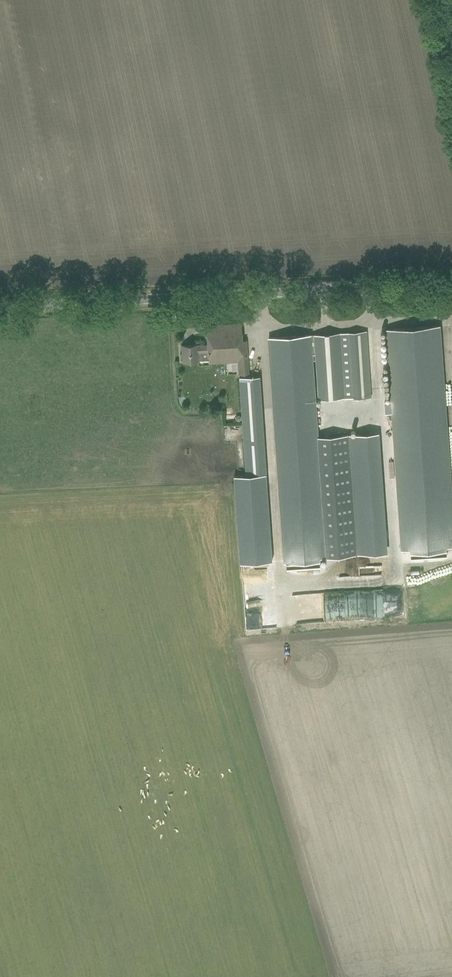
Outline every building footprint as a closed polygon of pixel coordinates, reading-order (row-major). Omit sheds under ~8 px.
[(198,344),(182,345),(183,355),(183,363),(200,362),(200,361),(209,360),(209,363),(231,362),(238,362),(239,370),(239,375),(240,375),(251,374),(248,341),(243,341),(243,333),(242,323),(207,325),(208,345),(198,345),(198,344)] [(414,563),(445,561),(444,547),(451,546),(451,491),(441,325),(386,329),(401,549),(413,549),(414,563)] [(290,560),(291,574),(321,571),(320,558),(327,557),(319,437),(313,354),(316,353),(319,400),(354,397),(354,399),(371,398),(367,331),(315,335),(268,337),(283,560),(290,560)] [(239,377),(246,475),(267,473),(260,376),(239,377)] [(379,432),(348,435),(356,555),(388,553),(379,432)] [(348,435),(319,437),(327,557),(356,555),(348,435)] [(246,475),(234,475),(240,563),(273,561),(267,473),(246,475)] [(246,598),(247,610),(276,608),(277,622),(287,621),(285,600),(271,601),(270,595),(246,598)]
